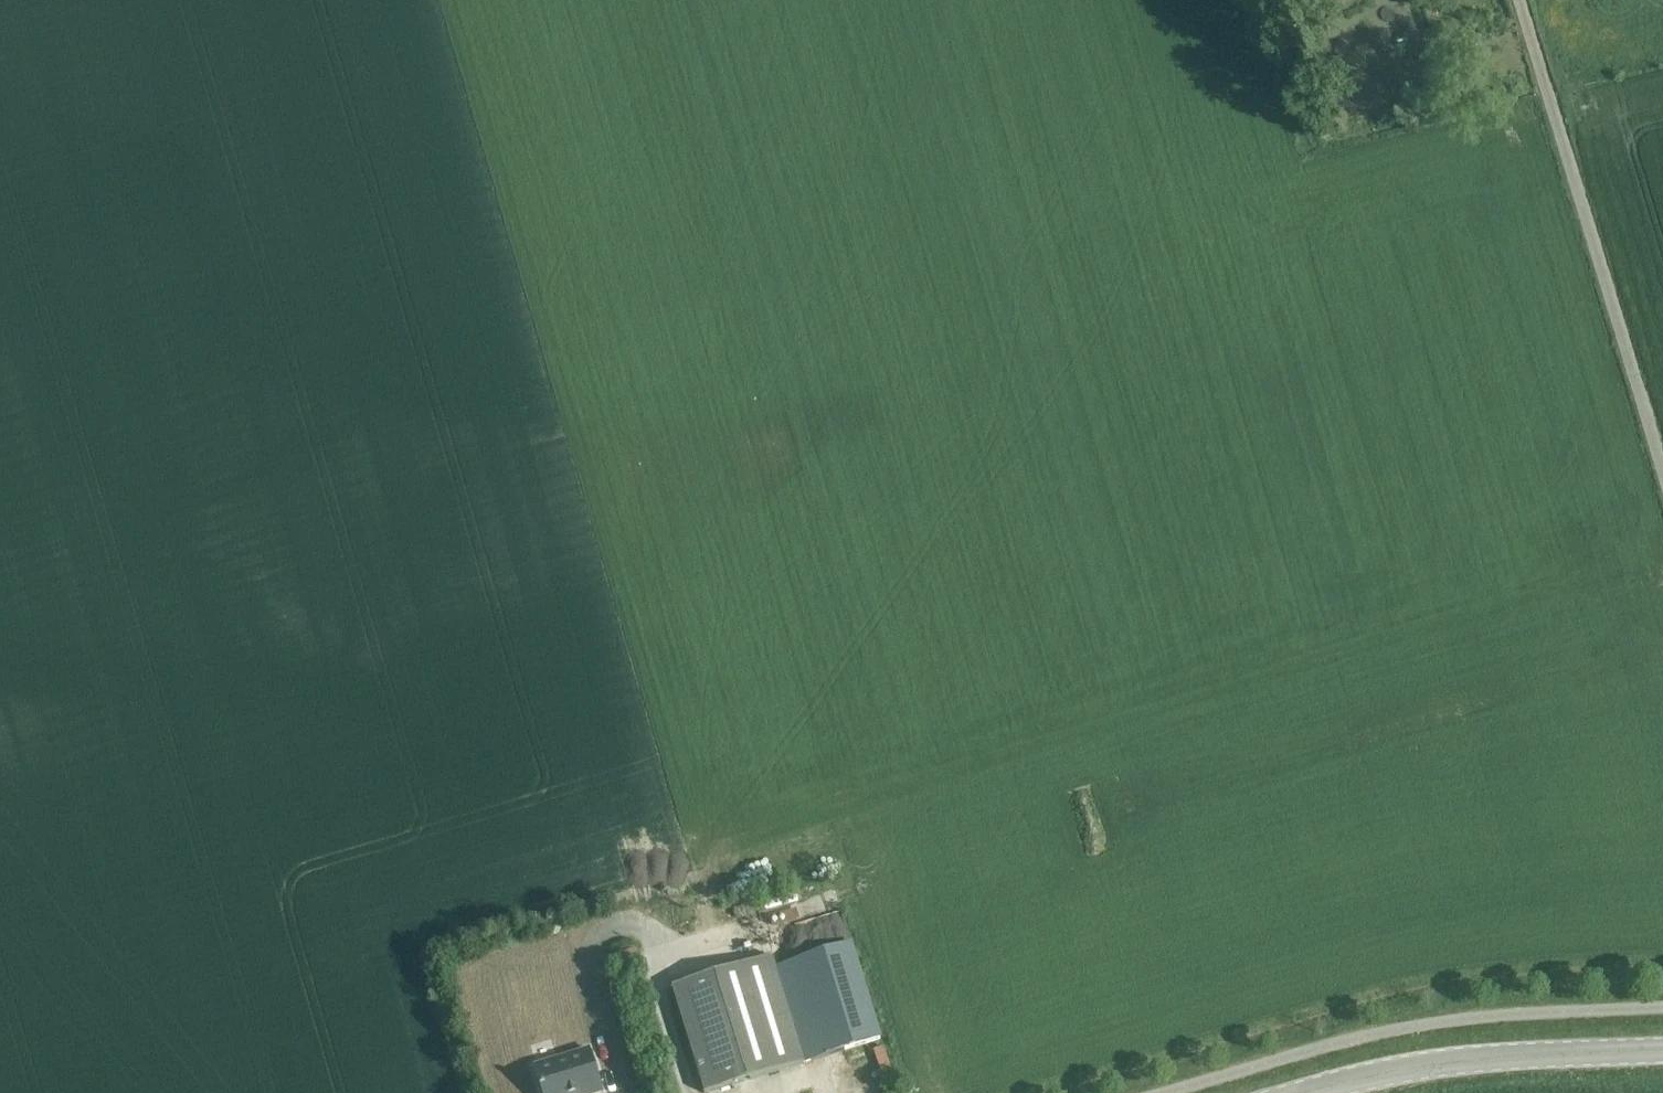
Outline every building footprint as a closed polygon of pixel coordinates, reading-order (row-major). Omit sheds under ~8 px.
[(774,969),(770,958),(670,989),(703,1092),(713,1092),(803,1065),(803,1064),(879,1041),(850,946),(774,969)] [(542,949),(525,956),(529,966),(546,960),(542,949)] [(632,949),(619,953),(624,968),(637,963),(632,949)] [(541,1092),(601,1092),(588,1052),(533,1069),(541,1092)]
